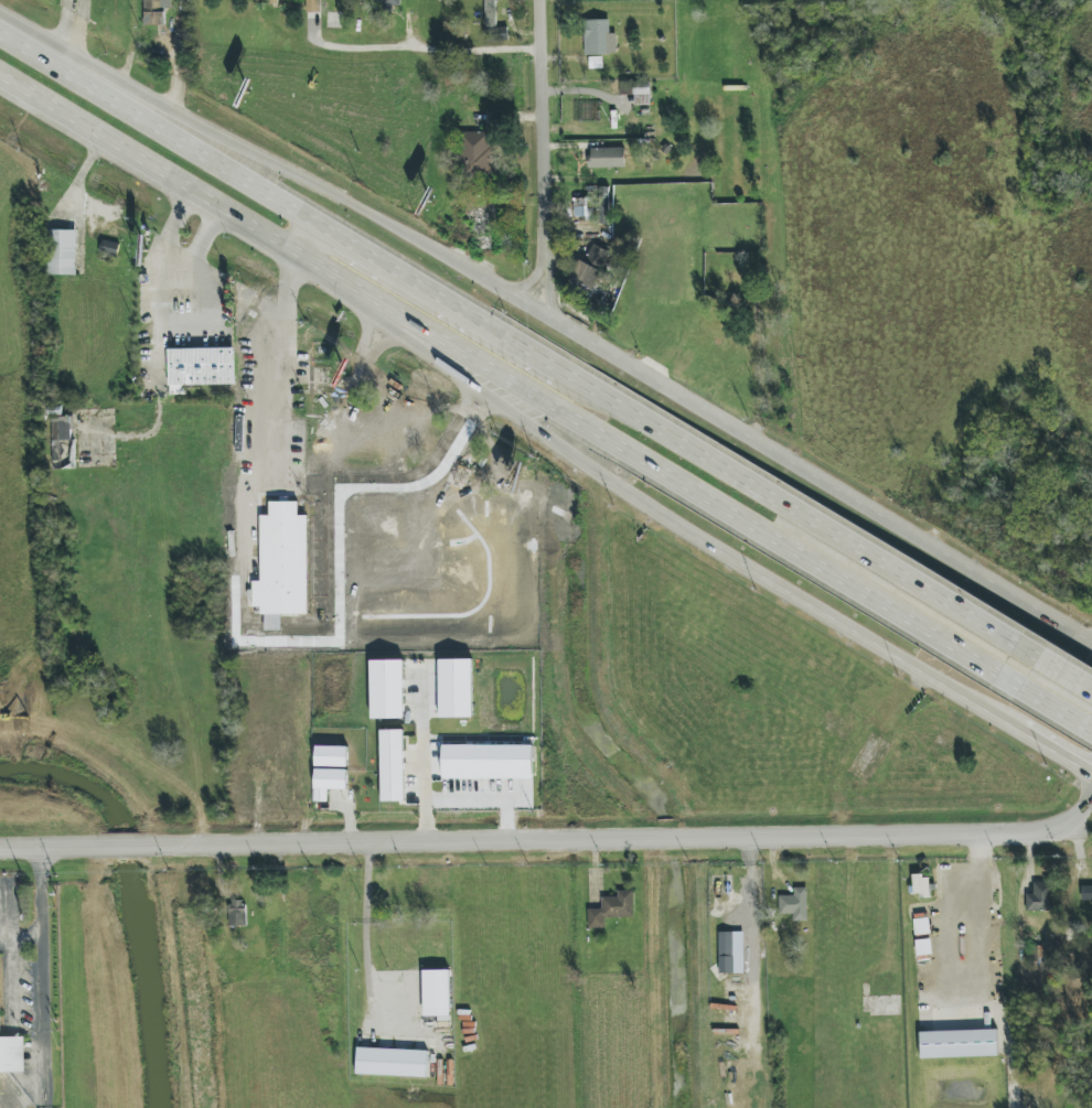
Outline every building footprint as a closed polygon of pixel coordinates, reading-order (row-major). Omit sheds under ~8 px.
[(144,26),(165,26),(165,7),(169,7),(169,0),(143,0),(144,26)] [(307,13),(321,13),(321,0),(306,0),(307,13)] [(616,33),(610,33),(610,20),(584,20),(585,55),(617,54),(616,33)] [(631,94),(630,82),(620,83),(621,95),(631,94)] [(635,105),(651,105),(650,87),(634,88),(635,105)] [(495,132),(463,132),(464,174),(496,174),(495,132)] [(626,167),(625,148),(589,149),(589,168),(626,167)] [(609,187),(599,187),(599,224),(608,224),(609,187)] [(592,198),(573,198),(574,218),(593,218),(592,198)] [(77,230),(48,230),(48,275),(77,275),(77,230)] [(116,257),(120,244),(102,240),(99,253),(116,257)] [(572,283),(592,293),(611,253),(591,243),(572,283)] [(74,417),(52,417),(51,440),(73,440),(74,417)] [(75,468),(74,441),(51,442),(52,469),(75,468)] [(261,516),(261,581),(252,581),(252,607),(261,607),(261,615),(308,614),(307,516),(299,516),(299,501),(270,501),(270,516),(261,516)] [(403,660),(370,661),(371,719),(404,719),(403,660)] [(403,730),(381,730),(382,802),(405,801),(403,730)] [(347,767),(348,747),(316,746),(316,766),(347,767)] [(348,770),(316,769),(315,802),(327,802),(328,789),(347,790),(348,770)] [(930,895),(929,876),(913,876),(914,896),(930,895)] [(1026,911),(1054,911),(1054,882),(1033,881),(1033,894),(1026,894),(1026,911)] [(1082,887),(1082,900),(1091,900),(1091,886),(1082,887)] [(807,921),(808,888),(794,888),(794,896),(779,895),(779,914),(794,914),(794,921),(807,921)] [(634,917),(633,891),(618,891),(618,897),(602,898),(602,909),(588,909),(589,929),(606,929),(605,918),(634,917)] [(230,926),(246,926),(245,900),(229,901),(230,926)] [(744,974),(744,932),(719,932),(719,974),(744,974)] [(450,970),(423,971),(424,1017),(451,1016),(450,970)] [(998,1056),(997,1029),(920,1032),(921,1059),(998,1056)] [(24,1073),(0,1072),(0,1037),(24,1037),(24,1073)] [(356,1075),(427,1077),(428,1051),(357,1048),(356,1075)]
